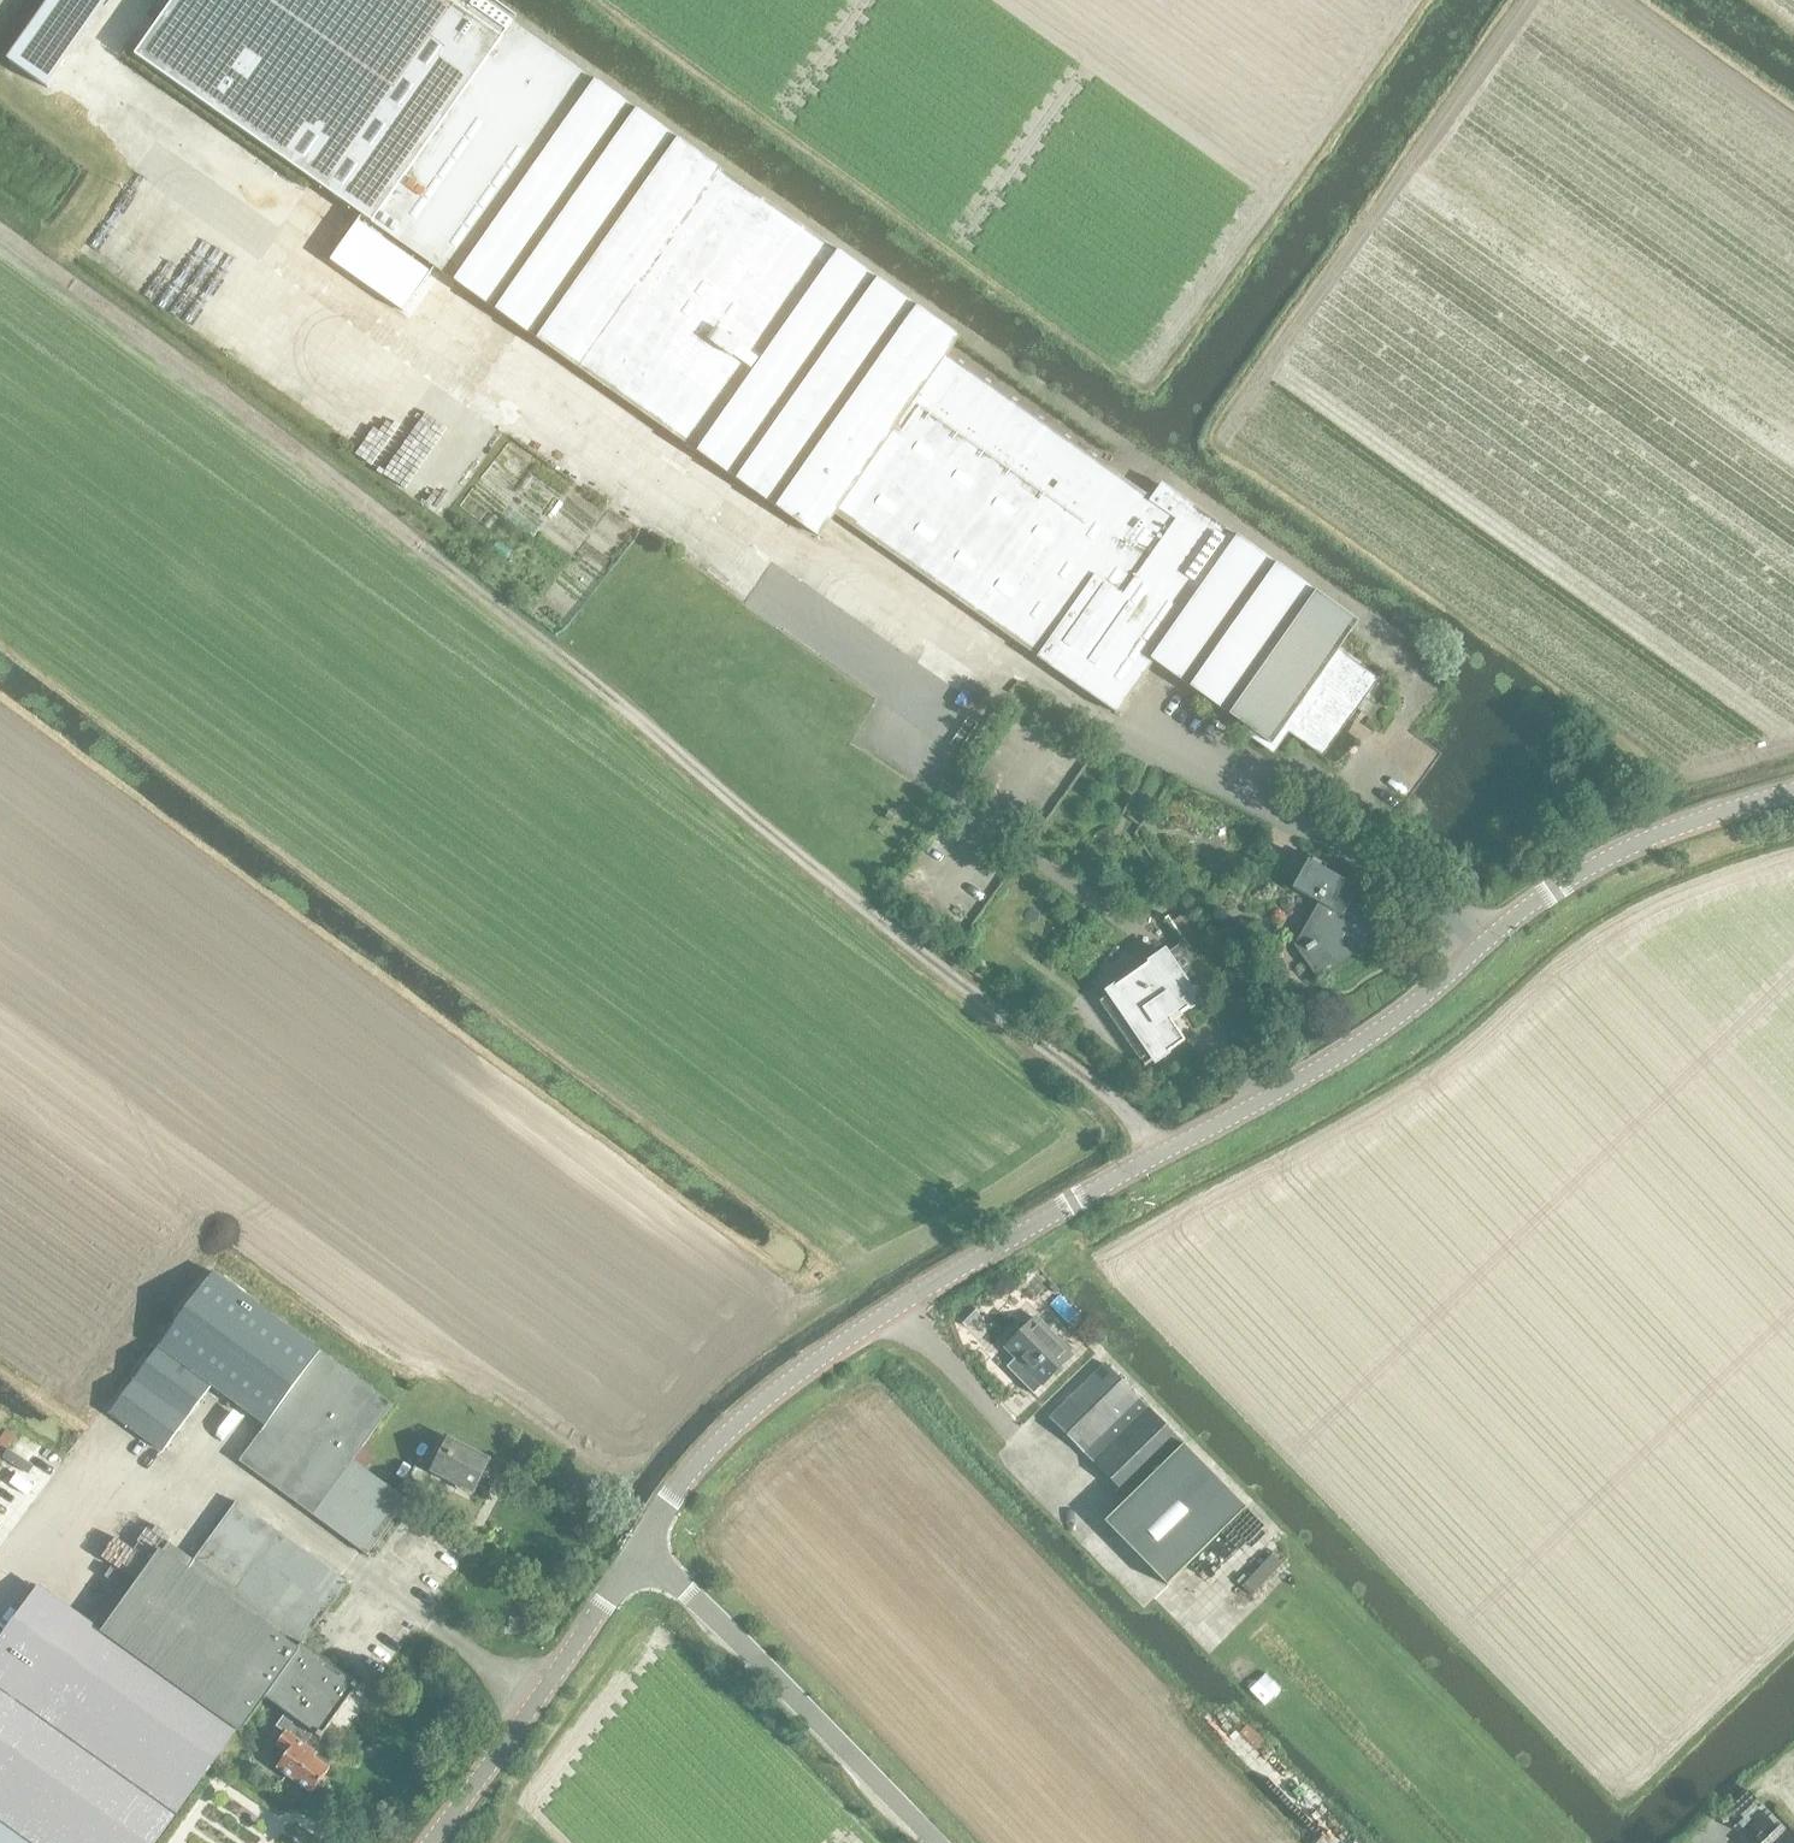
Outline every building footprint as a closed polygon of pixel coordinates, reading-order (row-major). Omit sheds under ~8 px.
[(1268,750),(1283,728),(1318,753),(1361,693),(1365,697),(1377,680),(1336,651),(1357,621),(1162,484),(1152,498),(946,354),(958,337),(513,23),(515,21),(484,0),(173,0),(135,54),(819,535),(835,511),(994,624),(1038,655),(1037,656),(1117,712),(1154,660),(1251,728),(1246,735),(1268,750)] [(45,81),(81,29),(66,19),(63,24),(52,17),(55,14),(44,6),(10,56),(45,81)] [(88,243),(111,261),(142,221),(128,210),(119,221),(110,214),(88,243)] [(332,260),(405,311),(432,272),(359,221),(332,260)] [(199,249),(169,297),(194,312),(223,264),(199,249)] [(1379,842),(1393,852),(1400,842),(1386,832),(1379,842)] [(1308,859),(1292,887),(1318,902),(1294,944),(1315,975),(1344,954),(1343,952),(1371,933),(1350,903),(1359,887),(1308,859)] [(1185,1039),(1168,1015),(1178,1008),(1181,1013),(1199,1000),(1193,991),(1211,979),(1185,940),(1099,1000),(1146,1066),(1185,1039)] [(213,1271),(158,1345),(109,1412),(163,1452),(213,1385),(266,1424),(239,1460),(367,1554),(407,1499),(353,1459),(393,1404),(321,1350),(213,1271)] [(1033,1393),(1072,1355),(1035,1317),(1005,1345),(1016,1356),(1006,1365),(1033,1393)] [(1167,1584),(1245,1507),(1184,1443),(1105,1362),(1049,1417),(1128,1497),(1104,1520),(1167,1584)] [(491,1458),(447,1436),(430,1470),(474,1493),(491,1458)] [(240,1729),(264,1695),(286,1711),(276,1725),(285,1732),(276,1744),(287,1752),(277,1766),(312,1792),(330,1767),(313,1755),(316,1752),(304,1743),(313,1731),(321,1737),(360,1683),(302,1642),(348,1581),(236,1501),(190,1564),(166,1546),(105,1632),(39,1585),(0,1639),(0,1842),(155,1842),(239,1728),(240,1729)] [(1272,1550),(1243,1581),(1253,1590),(1282,1559),(1272,1550)]
